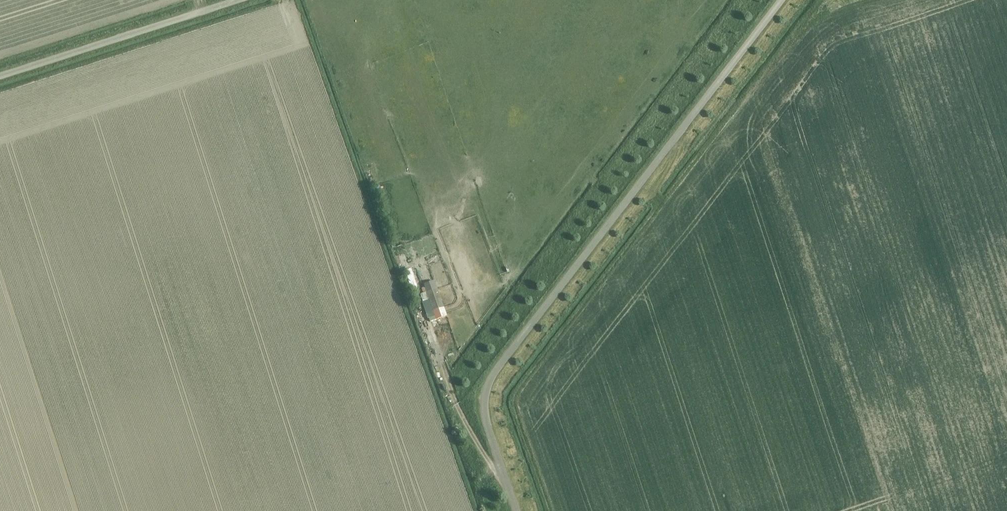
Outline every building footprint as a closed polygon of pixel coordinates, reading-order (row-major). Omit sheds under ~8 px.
[(411,271),(405,273),(413,296),(419,294),(411,271)] [(427,293),(434,312),(443,309),(437,290),(427,293)] [(440,362),(447,368),(451,364),(444,358),(440,362)]
